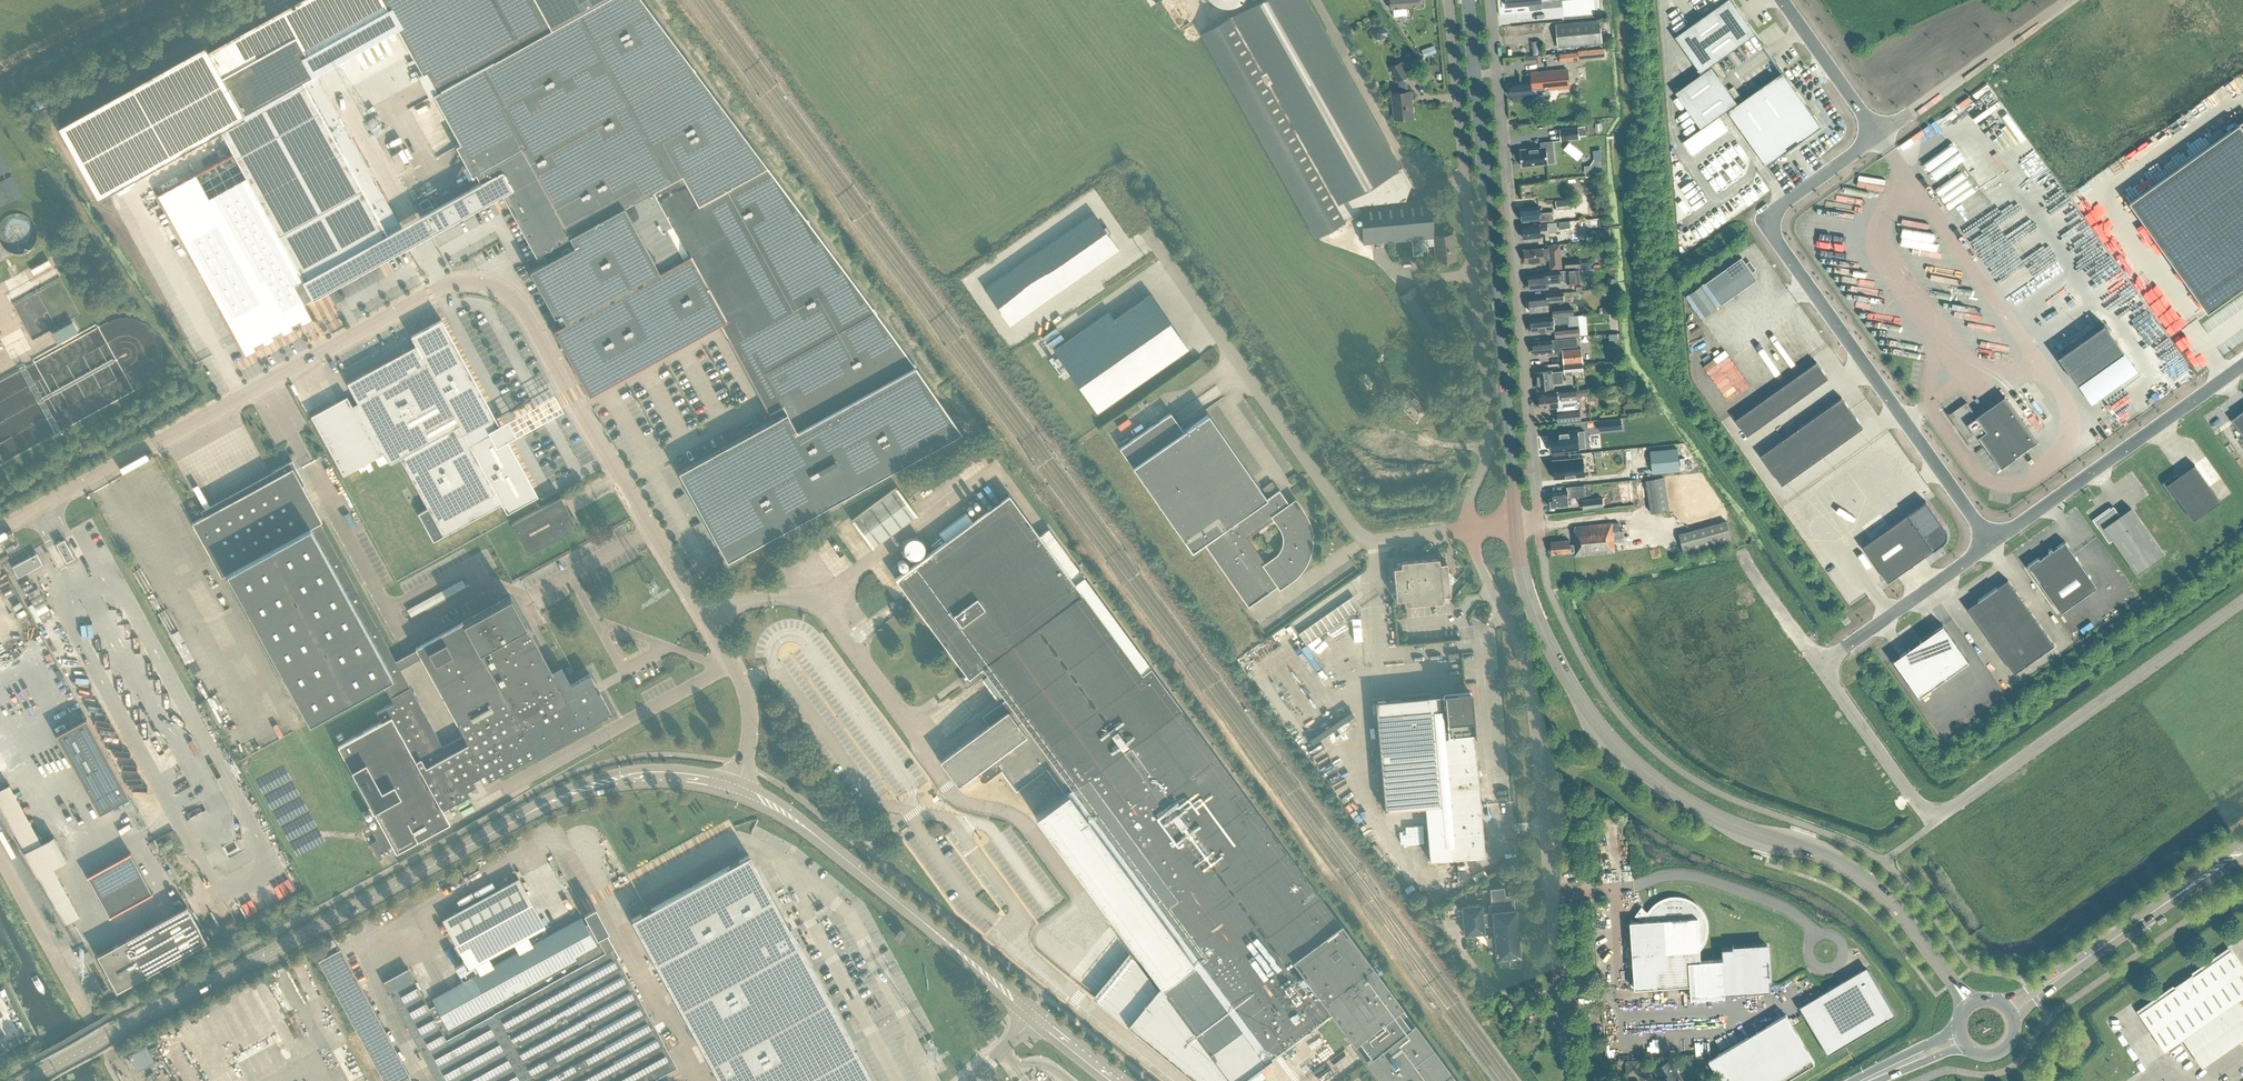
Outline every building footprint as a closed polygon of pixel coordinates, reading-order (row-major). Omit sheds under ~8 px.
[(58,124),(98,196),(219,129),(305,282),(403,228),(310,62),(391,17),(382,0),(301,0),(209,51),(204,43),(58,124)] [(391,17),(423,75),(426,73),(437,93),(433,95),(460,144),(456,146),(473,176),(476,174),(481,183),(436,208),(437,209),(445,222),(506,188),(516,205),(557,278),(554,288),(558,295),(553,310),(586,370),(587,370),(587,372),(588,373),(590,375),(591,376),(592,376),(593,377),(594,378),(596,378),(597,379),(598,379),(599,379),(600,379),(601,380),(602,380),(604,380),(605,380),(606,379),(607,379),(608,379),(609,379),(609,378),(610,378),(611,378),(611,377),(612,377),(613,377),(662,349),(718,319),(770,413),(784,406),(787,412),(773,419),(679,471),(728,560),(748,549),(961,432),(917,364),(642,0),(382,0),(391,17)] [(1451,234),(1431,236),(1427,199),(1404,201),(1410,184),(1307,0),(1261,0),(1204,32),(1318,236),(1359,213),(1362,244),(1410,239),(1412,255),(1422,254),(1421,249),(1426,248),(1426,245),(1433,245),(1435,261),(1454,259),(1451,234)] [(1390,7),(1393,7),(1394,16),(1408,15),(1407,6),(1419,5),(1419,0),(1389,0),(1390,7)] [(1556,1),(1557,17),(1589,14),(1588,0),(1569,0),(1556,1)] [(1731,0),(1725,0),(1675,36),(1700,72),(1755,33),(1731,0)] [(2242,25),(2242,0),(2226,0),(2242,25)] [(1557,44),(1602,41),(1600,18),(1555,22),(1557,44)] [(1434,44),(1427,46),(1429,53),(1436,51),(1434,44)] [(1598,56),(1598,49),(1578,50),(1579,58),(1598,56)] [(1578,60),(1577,52),(1560,54),(1560,61),(1578,60)] [(1390,93),(1393,118),(1412,117),(1409,91),(1407,92),(1406,85),(1402,78),(1408,74),(1400,62),(1390,68),(1397,81),(1398,93),(1390,93)] [(1736,102),(1711,66),(1675,91),(1701,127),(1736,102)] [(1512,95),(1513,101),(1550,97),(1549,88),(1568,86),(1567,72),(1566,72),(1566,68),(1528,72),(1529,81),(1509,83),(1510,96),(1512,95)] [(1782,71),(1728,110),(1766,164),(1821,126),(1782,71)] [(2127,200),(2205,311),(2242,284),(2242,131),(2237,123),(2127,200)] [(1578,126),(1559,128),(1561,140),(1579,138),(1578,126)] [(1737,150),(1745,144),(1742,140),(1734,146),(1737,150)] [(1553,150),(1552,141),(1541,142),(1541,147),(1520,149),(1522,165),(1548,163),(1548,162),(1547,154),(1547,150),(1549,150),(1553,150)] [(397,153),(392,156),(400,171),(406,168),(397,153)] [(1590,165),(1584,165),(1585,173),(1602,171),(1601,159),(1593,160),(1590,165)] [(1420,160),(1417,162),(1420,168),(1415,170),(1419,178),(1428,173),(1420,160)] [(401,178),(409,192),(418,187),(410,173),(401,178)] [(196,174),(157,195),(202,276),(246,356),(256,350),(254,346),(262,341),(264,345),(275,340),(273,336),(281,331),(283,335),(293,329),(291,325),(300,321),(302,325),(312,319),(304,304),(313,299),(305,283),(280,238),(246,177),(209,198),(196,174)] [(2041,267),(1986,182),(1944,209),(1966,243),(1974,237),(2007,289),(2041,267)] [(1533,185),(1523,185),(1523,194),(1533,193),(1533,185)] [(418,203),(421,210),(431,205),(427,198),(418,203)] [(1570,199),(1555,200),(1554,200),(1555,210),(1571,208),(1570,199)] [(1540,220),(1553,219),(1552,210),(1539,211),(1538,205),(1520,207),(1521,219),(1540,218),(1540,220)] [(1093,213),(984,288),(1010,326),(1118,250),(1108,234),(1111,232),(1106,226),(1103,228),(1093,213)] [(1569,220),(1558,221),(1559,228),(1570,227),(1569,220)] [(1553,221),(1522,224),(1523,237),(1540,236),(1539,229),(1546,228),(1547,232),(1556,231),(1557,231),(1557,221),(1553,221)] [(1592,240),(1610,238),(1609,228),(1592,230),(1592,240)] [(1551,267),(1560,266),(1558,243),(1548,244),(1548,247),(1541,248),(1541,247),(1524,249),(1525,261),(1542,260),(1542,259),(1550,258),(1551,267)] [(1741,256),(1705,282),(1721,304),(1757,278),(1741,256)] [(1564,267),(1580,265),(1579,257),(1564,259),(1564,267)] [(1560,272),(1554,272),(1528,275),(1528,281),(1527,282),(1527,284),(1528,286),(1529,289),(1546,287),(1546,281),(1555,280),(1560,279),(1566,283),(1578,282),(1578,269),(1560,269),(1560,272)] [(1615,278),(1608,276),(1606,284),(1613,286),(1615,278)] [(1422,331),(1438,320),(1429,307),(1433,304),(1427,296),(1423,299),(1414,286),(1398,296),(1422,331)] [(1547,300),(1563,298),(1563,291),(1546,292),(1546,295),(1528,297),(1530,310),(1548,308),(1547,300)] [(1187,348),(1149,294),(1058,357),(1096,411),(1187,348)] [(1577,314),(1568,315),(1568,314),(1556,315),(1530,318),(1532,331),(1554,329),(1553,323),(1567,322),(1567,325),(1577,325),(1577,314)] [(311,416),(344,474),(385,452),(391,463),(400,457),(428,508),(418,513),(433,540),(502,503),(507,513),(538,496),(441,319),(411,336),(416,345),(347,383),(358,403),(352,406),(347,396),(311,416)] [(1795,320),(1790,323),(1797,334),(1801,331),(1795,320)] [(2104,323),(2058,356),(2078,384),(2091,403),(2137,370),(2124,352),(2104,323)] [(1579,335),(1579,327),(1560,328),(1561,337),(1579,335)] [(1577,336),(1566,337),(1532,341),(1533,353),(1544,352),(1548,355),(1559,354),(1561,352),(1560,347),(1578,346),(1577,336)] [(1562,362),(1581,361),(1580,347),(1561,348),(1562,362)] [(1735,418),(1747,435),(1828,377),(1816,361),(1735,418)] [(1581,362),(1563,364),(1563,372),(1582,370),(1581,362)] [(1552,382),(1562,381),(1561,370),(1551,371),(1551,369),(1535,371),(1536,387),(1553,386),(1552,382)] [(1414,422),(1428,406),(1406,387),(1397,398),(1399,399),(1394,404),(1414,422)] [(1587,388),(1575,389),(1556,391),(1556,392),(1539,394),(1539,400),(1538,401),(1538,405),(1540,405),(1540,407),(1555,406),(1556,421),(1580,419),(1579,409),(1577,410),(1576,396),(1588,395),(1587,388)] [(1949,412),(1948,412),(1966,438),(1974,433),(1977,437),(1979,436),(2000,467),(2037,441),(2005,395),(1977,415),(1966,401),(1949,413),(1949,412)] [(1761,454),(1782,484),(1862,427),(1841,397),(1761,454)] [(2231,419),(2242,435),(2242,409),(2235,415),(2236,415),(2231,419)] [(1277,490),(1266,498),(1260,489),(1208,414),(1183,431),(1170,413),(1119,448),(1191,551),(1203,543),(1248,607),(1280,584),(1277,581),(1286,575),(1289,578),(1295,573),(1301,566),(1305,558),(1308,550),(1309,542),(1309,533),(1307,524),(1303,517),(1299,510),(1292,514),(1289,509),(1291,507),(1279,489),(1277,490)] [(1599,430),(1622,428),(1621,417),(1598,419),(1599,430)] [(1132,420),(1122,426),(1125,431),(1135,424),(1132,420)] [(1580,430),(1546,433),(1548,450),(1574,448),(1573,437),(1581,436),(1580,430)] [(1652,473),(1680,470),(1678,447),(1650,450),(1652,473)] [(1581,457),(1551,460),(1553,478),(1583,475),(1581,457)] [(276,475),(193,522),(223,575),(228,572),(260,629),(310,722),(384,682),(392,697),(410,686),(396,661),(365,605),(319,520),(321,519),(307,495),(303,486),(306,484),(293,460),(274,470),(276,475)] [(2220,500),(2194,464),(2175,478),(2173,475),(2162,483),(2173,498),(2176,496),(2193,520),(2220,500)] [(1654,511),(1668,509),(1663,477),(1649,479),(1654,511)] [(1277,490),(1271,481),(1260,489),(1266,498),(1277,490)] [(1631,483),(1620,484),(1621,493),(1632,492),(1631,483)] [(1565,486),(1565,488),(1565,490),(1548,491),(1549,496),(1548,497),(1548,498),(1546,500),(1546,503),(1549,504),(1549,506),(1568,504),(1567,496),(1584,494),(1583,484),(1565,486)] [(850,522),(870,550),(915,515),(894,488),(850,522)] [(528,553),(578,525),(561,495),(511,523),(528,553)] [(894,580),(965,673),(960,678),(967,687),(986,672),(1005,698),(1013,709),(1008,712),(1007,711),(988,724),(938,761),(956,785),(972,774),(980,785),(1001,769),(1015,789),(1045,767),(1064,793),(1034,815),(1159,984),(1127,1024),(1195,1080),(1240,1080),(1271,1058),(1332,1013),(1382,1080),(1456,1080),(1046,528),(1036,535),(1006,495),(970,522),(963,513),(937,534),(944,542),(894,580)] [(1603,505),(1602,497),(1581,499),(1582,507),(1601,505),(1603,505)] [(1947,531),(1925,500),(1861,545),(1887,582),(1945,540),(1946,540),(1947,539),(1948,538),(1948,537),(1948,536),(1948,535),(1948,534),(1948,533),(1947,531)] [(2113,506),(2103,513),(2093,520),(2109,541),(2112,539),(2137,573),(2164,554),(2130,507),(2120,515),(2113,506)] [(1682,557),(1731,544),(1725,521),(1676,535),(1682,557)] [(1621,531),(1618,531),(1617,522),(1611,523),(1610,522),(1573,526),(1574,535),(1572,536),(1572,544),(1568,545),(1568,539),(1550,541),(1551,553),(1573,551),(1573,556),(1613,552),(1612,542),(1622,541),(1621,531)] [(913,538),(910,538),(907,540),(904,542),(903,546),(902,549),(903,553),(905,555),(908,557),(911,558),(915,558),(918,557),(921,555),(922,552),(923,549),(923,546),(922,542),(919,540),(916,538),(913,538)] [(55,544),(65,563),(74,558),(63,540),(55,544)] [(2049,552),(2039,559),(2028,567),(2060,612),(2097,586),(2064,541),(2052,550),(2051,548),(2048,550),(2049,552)] [(12,567),(17,577),(41,564),(36,554),(12,567)] [(1404,605),(1442,601),(1442,596),(1449,595),(1447,563),(1439,563),(1438,558),(1400,561),(1401,567),(1393,567),(1396,600),(1404,599),(1404,605)] [(900,561),(898,562),(896,564),(896,567),(897,569),(900,571),(903,571),(903,570),(904,570),(906,568),(906,565),(905,563),(903,561),(900,561)] [(2007,578),(1967,607),(2014,673),(2054,644),(2007,578)] [(27,593),(30,598),(40,593),(38,588),(27,593)] [(30,601),(41,620),(51,615),(40,595),(30,601)] [(383,722),(339,746),(382,825),(373,830),(378,839),(370,843),(379,859),(395,849),(397,852),(450,822),(444,810),(470,796),(468,792),(477,787),(474,782),(486,775),(488,780),(611,712),(591,674),(572,684),(562,665),(552,671),(511,596),(415,648),(416,650),(396,661),(410,686),(392,697),(395,702),(378,712),(383,722)] [(1353,596),(1347,599),(1355,610),(1360,607),(1353,596)] [(1347,599),(1342,603),(1349,614),(1355,610),(1347,599)] [(413,604),(417,610),(423,606),(420,600),(413,604)] [(1342,603),(1336,607),(1344,618),(1349,614),(1342,603)] [(1336,607),(1331,611),(1339,622),(1344,618),(1336,607)] [(1331,611),(1325,615),(1333,626),(1339,622),(1331,611)] [(1325,615),(1320,618),(1328,629),(1333,626),(1325,615)] [(1320,618),(1314,622),(1322,633),(1328,629),(1320,618)] [(1314,622),(1309,626),(1317,637),(1322,633),(1314,622)] [(1968,660),(1942,625),(1893,659),(1919,695),(1968,660)] [(1309,626),(1304,630),(1311,641),(1317,637),(1309,626)] [(1267,641),(1274,653),(1297,639),(1290,627),(1267,641)] [(1304,630),(1298,633),(1306,644),(1311,641),(1304,630)] [(1429,860),(1483,855),(1476,769),(1478,768),(1477,762),(1475,762),(1469,693),(1375,701),(1384,811),(1424,807),(1429,860)] [(982,715),(988,724),(1007,711),(1008,712),(1013,709),(1005,698),(982,715)] [(100,814),(131,797),(87,718),(57,735),(100,814)] [(153,781),(146,782),(147,790),(140,792),(141,800),(156,798),(153,781)] [(24,852),(37,876),(38,876),(37,875),(38,875),(53,867),(67,859),(54,836),(41,843),(25,852),(24,852)] [(131,852),(87,876),(87,878),(88,877),(109,916),(108,916),(109,917),(153,893),(152,892),(131,854),(131,852)] [(631,919),(720,1080),(873,1080),(854,1047),(845,1030),(816,1046),(768,959),(797,943),(792,933),(788,926),(749,855),(631,919)] [(442,920),(469,968),(544,927),(518,878),(442,920)] [(1462,908),(1464,936),(1484,934),(1483,926),(1493,925),(1495,952),(1494,952),(1494,954),(1495,954),(1496,959),(1508,958),(1509,968),(1520,967),(1515,910),(1514,910),(1513,895),(1504,896),(1503,888),(1489,889),(1491,904),(1488,905),(1489,913),(1482,913),(1481,906),(1462,908)] [(201,911),(213,905),(208,894),(195,900),(201,911)] [(1643,920),(1630,921),(1632,954),(1634,988),(1656,986),(1690,984),(1691,995),(1692,995),(1725,993),(1770,990),(1770,979),(1770,978),(1767,944),(1734,947),(1732,947),(1722,947),(1722,958),(1700,960),(1700,947),(1701,945),(1703,941),(1705,936),(1706,932),(1706,927),(1706,922),(1704,917),(1702,913),(1700,909),(1697,905),(1693,902),(1689,900),(1684,898),(1679,897),(1674,897),(1670,897),(1665,899),(1661,901),(1657,903),(1653,907),(1650,910),(1649,912),(1644,909),(1640,916),(1644,919),(1643,920)] [(97,955),(117,992),(207,942),(204,938),(189,910),(187,905),(125,939),(127,943),(120,947),(118,944),(100,954),(99,953),(97,955)] [(223,912),(229,923),(239,918),(233,906),(223,912)] [(677,1066),(616,956),(618,955),(596,916),(587,921),(588,922),(585,924),(597,945),(489,1005),(493,1013),(530,1080),(650,1080),(677,1066)] [(406,968),(382,981),(436,1080),(530,1080),(493,1013),(489,1005),(597,945),(585,924),(582,917),(432,998),(436,1005),(429,1009),(425,1002),(406,968)] [(816,1046),(845,1030),(797,943),(768,959),(816,1046)] [(340,948),(318,960),(384,1080),(412,1080),(340,948)] [(2138,1013),(2164,1050),(2182,1038),(2201,1065),(2242,1036),(2242,1007),(2238,999),(2242,996),(2242,968),(2230,950),(2138,1013)] [(78,956),(81,962),(91,957),(88,951),(78,956)] [(1800,1005),(1829,1054),(1896,1014),(1867,965),(1800,1005)] [(1708,1059),(1721,1080),(1782,1080),(1814,1062),(1786,1013),(1708,1059)] [(349,1033),(336,1038),(352,1076),(365,1071),(349,1033)] [(1655,1069),(1660,1078),(1658,1080),(1659,1080),(1682,1080),(1670,1060),(1655,1069)]
